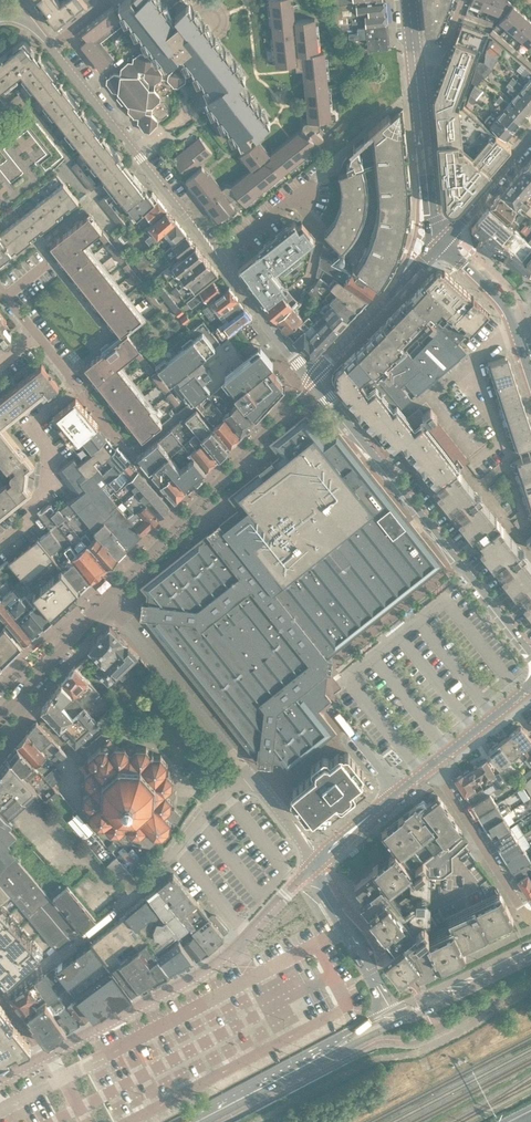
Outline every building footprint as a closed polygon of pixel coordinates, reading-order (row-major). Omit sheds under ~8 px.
[(45,14),(47,13),(58,27),(87,4),(85,2),(87,0),(61,0),(59,1),(59,0),(33,0),(45,14)] [(80,44),(97,66),(99,67),(100,69),(114,58),(105,47),(100,41),(129,18),(132,25),(134,24),(135,25),(137,32),(139,31),(140,32),(143,39),(145,38),(148,46),(147,46),(146,52),(140,52),(134,57),(133,63),(127,62),(121,67),(120,73),(114,73),(107,78),(107,84),(112,90),(118,91),(117,97),(123,103),(128,104),(128,110),(133,117),(139,117),(138,123),(143,130),(149,131),(156,125),(157,119),(151,113),(152,107),(159,102),(159,96),(154,89),(148,88),(149,82),(155,83),(162,78),(168,79),(173,79),(180,74),(180,68),(188,62),(189,66),(191,65),(193,67),(195,73),(197,72),(198,74),(200,79),(202,78),(203,80),(205,86),(207,85),(208,86),(210,92),(206,96),(209,104),(211,104),(212,105),(214,111),(216,110),(217,111),(220,118),(222,117),(223,118),(225,124),(227,123),(228,125),(230,131),(232,130),(233,131),(235,137),(237,137),(238,138),(241,144),(242,143),(251,136),(250,135),(246,130),(251,126),(255,131),(258,134),(264,129),(262,127),(270,121),(270,120),(267,113),(265,114),(261,106),(259,107),(256,100),(254,101),(251,93),(249,94),(246,87),(244,88),(241,80),(246,76),(242,68),(240,69),(236,62),(234,62),(231,55),(229,56),(226,48),(224,49),(221,42),(219,43),(215,35),(214,36),(210,29),(208,29),(205,22),(203,23),(200,16),(198,16),(197,15),(194,9),(193,10),(192,9),(189,2),(187,3),(185,0),(178,0),(170,6),(167,9),(164,1),(162,2),(161,0),(124,0),(118,4),(120,5),(114,10),(113,8),(86,30),(82,33),(86,39),(80,44)] [(270,3),(270,6),(271,6),(273,22),(272,22),(273,37),(273,39),(275,39),(276,56),(275,56),(276,65),(296,63),(295,54),(298,54),(304,54),(305,62),(306,61),(308,78),(306,78),(308,95),(310,95),(311,112),(310,112),(311,120),(306,121),(304,122),(302,124),(303,127),(304,129),(291,140),(292,141),(279,151),(278,150),(265,161),(265,162),(252,172),(252,171),(238,182),(239,183),(233,188),(230,185),(225,184),(219,189),(218,186),(216,187),(206,174),(207,173),(202,166),(186,179),(192,186),(203,198),(202,199),(208,206),(209,206),(213,212),(212,212),(218,219),(228,211),(229,210),(233,207),(234,207),(228,199),(227,200),(224,197),(234,190),(241,199),(244,203),(245,203),(244,202),(250,196),(251,197),(264,187),(263,186),(277,175),(277,176),(291,166),(290,165),(303,154),(304,156),(311,150),(310,149),(323,138),(315,129),(317,127),(316,120),(331,119),(330,110),(328,110),(327,93),(328,93),(326,76),(325,76),(324,60),(325,60),(324,50),(318,51),(317,43),(316,43),(315,31),(314,27),(316,27),(315,18),(295,20),(290,21),(289,4),(290,4),(290,0),(269,0),(270,3)] [(386,23),(384,0),(381,0),(355,2),(329,5),(327,5),(328,13),(340,28),(356,26),(364,25),(386,23)] [(426,33),(439,32),(452,0),(423,0),(426,33)] [(480,6),(488,9),(489,10),(493,0),(482,0),(480,6)] [(503,17),(513,5),(507,0),(493,0),(489,10),(488,9),(488,11),(498,15),(499,13),(502,16),(503,17)] [(520,11),(513,5),(503,17),(502,16),(499,20),(507,27),(520,11)] [(528,18),(522,13),(520,11),(507,27),(514,34),(528,18)] [(528,18),(514,34),(522,40),(530,30),(530,21),(528,18)] [(356,26),(340,28),(348,37),(357,48),(359,48),(359,45),(367,45),(367,49),(388,46),(386,23),(364,25),(356,26)] [(436,110),(435,111),(441,182),(448,181),(449,192),(446,196),(445,200),(445,202),(445,203),(446,205),(447,207),(448,208),(450,209),(451,209),(453,209),(454,209),(456,209),(457,208),(458,207),(461,204),(511,147),(462,105),(465,98),(461,97),(480,48),(482,49),(488,33),(462,23),(455,41),(453,41),(453,46),(453,47),(451,46),(451,52),(451,53),(449,52),(449,57),(449,58),(447,58),(447,63),(447,64),(444,63),(445,69),(445,70),(442,69),(443,74),(443,75),(440,74),(441,80),(440,81),(438,80),(439,85),(438,86),(436,86),(437,91),(436,92),(434,91),(435,97),(434,98),(435,98),(436,110)] [(500,35),(492,29),(489,32),(497,39),(500,35)] [(522,40),(530,47),(530,46),(530,30),(522,40)] [(505,45),(507,42),(500,35),(497,39),(505,45)] [(486,49),(496,58),(504,49),(492,39),(490,39),(486,49)] [(20,42),(12,47),(14,49),(8,54),(7,52),(0,57),(0,88),(21,71),(29,81),(48,66),(38,54),(37,55),(26,42),(24,41),(23,41),(22,41),(21,41),(20,41),(20,42)] [(512,52),(515,48),(507,42),(505,45),(512,52)] [(520,58),(523,55),(515,48),(512,52),(520,58)] [(484,62),(492,68),(496,58),(486,49),(484,62)] [(520,58),(526,63),(528,60),(523,55),(520,58)] [(492,68),(484,62),(478,62),(477,61),(476,66),(475,67),(484,74),(485,76),(492,68)] [(57,77),(48,66),(29,81),(50,108),(69,93),(60,81),(57,77)] [(472,81),(475,83),(477,85),(484,74),(475,67),(473,77),(471,81),(472,82),(472,81)] [(526,67),(521,73),(529,79),(526,82),(530,87),(530,72),(526,67)] [(530,101),(530,87),(526,82),(523,86),(518,81),(515,84),(510,80),(508,82),(530,101)] [(528,113),(530,110),(530,101),(508,82),(506,84),(508,86),(506,89),(513,94),(510,98),(528,113)] [(483,90),(477,85),(475,83),(471,90),(478,96),(483,90)] [(78,104),(69,93),(50,108),(72,135),(91,120),(82,108),(81,109),(78,105),(78,104)] [(472,103),(476,98),(470,93),(468,100),(472,103)] [(495,100),(521,122),(528,113),(510,98),(507,101),(500,95),(495,100)] [(495,115),(513,130),(521,122),(495,100),(493,103),(497,106),(494,109),(498,112),(495,115)] [(321,253),(333,259),(353,269),(355,270),(357,268),(377,284),(378,285),(378,284),(381,286),(384,283),(384,281),(391,271),(397,260),(397,259),(401,251),(401,249),(405,238),(408,226),(408,224),(410,216),(410,214),(411,202),(410,190),(410,188),(410,180),(410,178),(408,158),(407,157),(407,148),(406,147),(405,127),(404,126),(403,108),(392,118),(388,114),(389,114),(388,113),(368,131),(363,136),(364,136),(354,145),(354,144),(353,144),(353,145),(348,150),(350,153),(346,156),(347,156),(345,158),(344,160),(343,161),(342,163),(341,165),(341,167),(341,168),(342,168),(344,172),(338,173),(339,175),(341,180),(342,189),(342,196),(341,205),(339,211),(335,220),(331,225),(328,229),(326,231),(325,231),(324,232),(326,233),(324,242),(322,249),(321,253)] [(0,231),(9,224),(36,203),(63,181),(52,168),(55,165),(55,166),(64,159),(62,155),(63,154),(29,111),(0,134),(0,230),(0,231)] [(484,120),(506,139),(513,130),(495,115),(492,112),(484,120)] [(100,131),(91,120),(72,135),(93,162),(112,147),(103,135),(99,131),(100,131)] [(198,162),(204,157),(205,158),(212,152),(199,137),(192,142),(193,143),(187,148),(198,162)] [(260,149),(255,142),(240,154),(241,154),(242,153),(247,160),(246,160),(251,168),(267,155),(261,148),(260,149)] [(121,159),(112,147),(93,162),(114,188),(133,173),(124,162),(122,163),(120,160),(121,159)] [(191,167),(198,162),(187,148),(180,153),(179,152),(172,158),(180,169),(180,168),(185,174),(192,168),(191,167)] [(76,162),(72,166),(75,170),(80,166),(76,162)] [(527,162),(518,172),(530,184),(530,165),(527,162)] [(509,183),(530,202),(530,192),(529,190),(530,188),(530,184),(518,172),(509,183)] [(143,185),(133,173),(114,188),(137,217),(139,215),(158,198),(152,191),(149,193),(146,189),(145,189),(142,185),(143,185)] [(63,181),(36,203),(51,222),(58,216),(57,214),(69,204),(71,206),(78,200),(69,189),(63,181)] [(500,193),(515,206),(519,202),(530,212),(530,202),(509,183),(500,193)] [(518,209),(515,206),(500,193),(490,205),(514,226),(519,221),(516,218),(521,212),(517,209),(518,209)] [(139,215),(148,225),(166,209),(158,198),(139,215)] [(42,226),(44,228),(51,222),(36,203),(9,224),(24,243),(31,237),(30,235),(42,226)] [(515,230),(488,206),(478,219),(504,242),(515,230)] [(175,220),(166,209),(148,225),(153,231),(145,239),(150,245),(159,237),(158,236),(166,229),(175,220)] [(81,283),(121,333),(126,330),(142,317),(83,244),(101,230),(89,214),(50,245),(81,283)] [(530,243),(528,241),(515,230),(504,242),(478,219),(471,226),(473,227),(472,228),(475,242),(476,242),(476,243),(530,273),(530,244),(530,243)] [(176,241),(186,233),(175,220),(166,229),(176,241)] [(265,303),(264,304),(264,305),(286,287),(305,271),(314,239),(314,238),(315,237),(314,236),(313,237),(302,222),(298,226),(294,221),(258,249),(259,250),(238,267),(247,278),(246,279),(265,303)] [(116,228),(118,231),(126,224),(123,222),(119,225),(116,228)] [(530,228),(526,223),(520,228),(526,233),(530,228)] [(0,230),(0,262),(4,259),(3,257),(7,254),(15,247),(17,249),(24,243),(9,224),(0,231),(0,230)] [(123,248),(132,240),(123,229),(114,238),(123,248)] [(194,243),(186,233),(176,241),(163,252),(171,261),(194,243)] [(133,251),(127,245),(123,249),(128,255),(133,251)] [(172,263),(195,292),(218,273),(195,245),(172,263)] [(146,250),(133,260),(141,269),(153,259),(146,250)] [(333,260),(333,259),(321,253),(321,254),(316,276),(318,277),(321,269),(322,268),(368,298),(376,286),(355,271),(352,269),(333,260)] [(434,271),(424,281),(417,289),(444,314),(445,312),(452,318),(472,296),(444,270),(443,271),(443,270),(442,271),(436,271),(435,271),(434,271)] [(348,319),(357,309),(337,292),(328,285),(320,277),(313,284),(315,286),(326,297),(348,319)] [(337,292),(357,309),(366,299),(335,278),(328,285),(337,292)] [(199,292),(193,296),(187,301),(191,306),(203,297),(207,302),(221,291),(213,281),(199,292)] [(226,320),(244,306),(237,298),(229,287),(213,299),(202,308),(211,319),(222,310),(227,316),(224,318),(226,320)] [(264,305),(276,319),(292,306),(298,301),(286,287),(264,305)] [(315,287),(310,291),(316,298),(321,293),(315,287)] [(465,334),(444,314),(417,289),(409,297),(458,342),(465,334)] [(473,295),(472,296),(452,318),(469,334),(489,312),(477,300),(473,295)] [(319,308),(339,329),(348,319),(326,297),(319,304),(321,306),(319,308)] [(466,351),(458,342),(409,297),(406,301),(404,300),(398,306),(399,307),(393,314),(391,313),(385,319),(386,320),(365,342),(356,351),(355,352),(372,372),(378,379),(401,406),(402,406),(411,398),(401,386),(406,382),(416,394),(445,369),(423,347),(412,358),(404,348),(426,326),(434,335),(425,345),(448,367),(466,351)] [(250,314),(244,306),(226,320),(213,330),(220,338),(233,327),(250,314)] [(302,318),(292,306),(276,319),(286,331),(302,318)] [(319,307),(309,316),(330,338),(339,329),(319,308),(319,307)] [(11,334),(8,331),(10,329),(6,324),(4,326),(2,324),(6,320),(0,312),(0,341),(1,340),(2,341),(2,342),(3,342),(4,343),(5,343),(6,343),(7,343),(8,343),(10,342),(10,341),(11,340),(12,339),(12,338),(12,337),(12,336),(11,335),(11,334)] [(180,318),(184,323),(189,318),(186,314),(180,318)] [(330,338),(309,316),(309,315),(299,324),(321,347),(330,338)] [(208,396),(210,395),(223,383),(224,382),(240,398),(256,417),(272,400),(285,386),(284,386),(268,365),(273,361),(260,345),(244,358),(238,350),(251,340),(251,339),(237,350),(228,338),(240,328),(240,327),(220,343),(203,321),(153,361),(186,402),(189,400),(191,403),(204,392),(208,397),(208,396)] [(314,355),(321,347),(299,324),(288,333),(293,339),(307,355),(314,355)] [(121,333),(122,336),(109,346),(107,343),(101,348),(103,351),(84,366),(142,439),(162,423),(150,408),(151,407),(118,365),(140,348),(126,330),(121,333)] [(371,392),(375,389),(393,411),(397,408),(398,409),(401,406),(378,379),(369,387),(363,380),(372,372),(355,352),(344,362),(371,392)] [(487,362),(491,373),(511,367),(508,355),(487,362)] [(397,408),(393,411),(375,389),(371,392),(344,362),(337,370),(335,372),(334,374),(334,376),(334,378),(335,380),(336,382),(342,390),(340,391),(348,402),(350,400),(359,412),(357,413),(366,424),(367,422),(375,432),(396,416),(397,411),(396,410),(398,409),(397,408)] [(0,422),(44,387),(49,393),(59,385),(53,378),(54,376),(54,374),(53,372),(51,371),(49,370),(49,369),(47,371),(41,364),(0,397),(0,422)] [(511,367),(491,373),(495,384),(515,377),(511,367)] [(495,384),(498,395),(518,388),(515,377),(495,384)] [(228,403),(248,426),(256,417),(239,400),(223,383),(216,390),(228,403)] [(502,406),(510,403),(522,399),(518,388),(498,395),(502,406)] [(222,412),(240,434),(248,426),(228,403),(216,390),(210,395),(208,396),(211,399),(222,412)] [(72,445),(73,446),(96,426),(98,425),(89,414),(88,413),(85,410),(85,409),(75,398),(52,418),(68,437),(70,435),(76,442),(72,445)] [(201,400),(200,399),(199,399),(194,403),(230,445),(240,434),(222,412),(211,399),(204,405),(200,400),(201,400)] [(522,399),(510,403),(502,406),(505,416),(525,410),(522,399)] [(188,403),(187,404),(178,411),(183,417),(194,409),(188,403)] [(430,482),(434,487),(457,468),(468,459),(434,418),(437,416),(430,408),(423,413),(419,408),(409,415),(411,417),(407,421),(405,419),(378,440),(384,447),(395,438),(399,443),(403,439),(407,440),(408,441),(404,444),(404,443),(404,444),(402,446),(400,448),(411,462),(413,460),(419,468),(417,470),(428,484),(430,482)] [(219,436),(211,427),(196,409),(185,418),(218,457),(228,447),(219,436)] [(509,427),(529,420),(525,410),(505,416),(509,427)] [(152,625),(164,640),(172,650),(182,662),(183,661),(193,674),(194,673),(204,686),(214,698),(215,697),(224,709),(237,726),(242,732),(239,734),(251,749),(249,751),(254,757),(259,757),(270,759),(276,760),(282,760),(285,764),(286,763),(288,766),(288,767),(302,755),(303,755),(302,755),(329,734),(326,730),(327,730),(331,727),(316,708),(328,699),(323,692),(324,679),(320,675),(323,672),(325,672),(325,671),(325,670),(326,670),(328,669),(330,667),(331,665),(331,663),(330,660),(326,658),(326,656),(327,657),(327,656),(326,655),(338,646),(337,645),(362,625),(368,620),(376,614),(403,592),(412,585),(413,586),(439,565),(416,536),(415,537),(406,526),(407,525),(407,524),(392,505),(393,505),(388,498),(383,492),(378,486),(379,485),(358,458),(351,450),(338,434),(326,443),(316,432),(305,417),(288,431),(289,432),(277,442),(275,443),(284,455),(277,460),(275,458),(260,470),(263,473),(241,490),(231,498),(239,508),(235,511),(233,513),(223,521),(220,523),(222,527),(198,546),(197,545),(185,556),(172,565),(172,564),(144,586),(149,593),(148,601),(148,602),(147,605),(146,605),(144,606),(143,607),(143,609),(143,610),(143,611),(143,612),(144,613),(147,614),(146,617),(146,618),(146,621),(150,626),(152,625)] [(218,458),(183,417),(171,428),(171,429),(206,470),(207,469),(217,458),(217,459),(218,458)] [(529,420),(509,427),(512,438),(530,432),(530,427),(529,420)] [(79,453),(82,457),(106,438),(96,426),(73,446),(72,446),(79,453)] [(7,468),(11,473),(10,474),(10,476),(10,478),(11,479),(12,481),(7,484),(6,483),(0,487),(0,513),(27,491),(22,485),(24,484),(25,470),(24,469),(30,464),(0,427),(0,459),(7,468)] [(137,456),(152,474),(165,462),(170,467),(175,474),(182,482),(185,486),(187,488),(196,479),(205,470),(205,471),(206,470),(171,429),(158,440),(157,439),(137,456)] [(530,444),(530,432),(512,438),(516,449),(530,444)] [(115,449),(106,438),(82,457),(79,453),(58,470),(58,471),(77,495),(86,488),(81,481),(92,472),(111,452),(115,449)] [(120,451),(117,447),(115,449),(111,452),(92,472),(102,483),(114,473),(118,471),(122,469),(122,468),(129,460),(121,450),(120,451)] [(518,471),(530,467),(530,455),(514,460),(518,471)] [(137,469),(129,460),(122,468),(122,469),(118,471),(114,473),(102,483),(109,492),(122,481),(127,475),(129,477),(137,469)] [(165,462),(152,474),(151,475),(174,500),(187,488),(185,486),(182,482),(175,474),(170,467),(165,462)] [(518,471),(521,482),(530,479),(530,467),(518,471)] [(481,494),(480,493),(479,493),(478,493),(477,493),(475,491),(474,491),(462,475),(462,474),(457,468),(434,487),(477,541),(500,523),(496,517),(495,517),(482,501),(483,501),(480,498),(481,498),(481,497),(481,496),(482,496),(481,495),(481,494)] [(144,500),(152,508),(159,516),(170,506),(137,469),(129,477),(127,475),(122,481),(136,498),(134,500),(139,506),(144,500)] [(128,546),(143,531),(130,516),(117,501),(118,501),(109,492),(102,483),(92,472),(81,481),(86,488),(77,495),(70,500),(87,520),(94,528),(105,518),(111,526),(128,546)] [(521,482),(525,493),(530,491),(530,479),(521,482)] [(117,501),(130,516),(136,510),(138,512),(140,510),(137,507),(139,506),(134,500),(136,498),(122,481),(109,492),(118,501),(117,501)] [(108,564),(118,555),(94,528),(87,520),(70,500),(59,508),(108,564)] [(159,516),(152,508),(144,500),(139,506),(137,507),(140,510),(138,512),(136,510),(130,516),(143,531),(159,516)] [(99,572),(80,548),(51,513),(56,509),(51,503),(38,513),(42,517),(41,517),(50,529),(65,546),(70,554),(90,580),(99,572)] [(51,513),(80,548),(99,572),(108,564),(59,508),(59,507),(56,509),(51,513)] [(118,555),(126,547),(128,546),(111,526),(105,518),(94,528),(118,555)] [(500,523),(477,541),(520,596),(530,587),(530,562),(524,553),(524,552),(525,552),(525,551),(525,550),(525,549),(524,549),(524,548),(523,548),(523,547),(522,547),(521,547),(520,548),(518,545),(504,528),(505,528),(500,523)] [(44,543),(59,562),(70,554),(65,546),(50,529),(39,538),(44,543)] [(54,614),(81,589),(59,562),(44,543),(39,538),(38,537),(20,550),(22,554),(13,561),(24,574),(22,577),(23,578),(54,614)] [(59,562),(81,589),(90,580),(70,554),(59,562)] [(2,598),(6,594),(11,600),(19,593),(13,586),(15,585),(0,567),(0,595),(1,596),(2,598)] [(44,623),(54,614),(23,578),(15,585),(13,586),(19,593),(44,623)] [(520,596),(530,609),(530,587),(520,596)] [(2,598),(7,604),(33,634),(44,623),(19,593),(11,600),(6,594),(2,598)] [(33,634),(7,604),(2,598),(1,596),(0,597),(0,623),(21,646),(33,634)] [(21,646),(0,623),(0,661),(2,664),(21,646)] [(97,639),(89,648),(92,651),(93,652),(103,663),(96,670),(104,679),(107,681),(108,683),(118,674),(118,673),(122,678),(129,672),(124,667),(125,667),(137,655),(138,654),(110,625),(102,634),(97,639)] [(99,692),(75,666),(61,683),(83,706),(84,707),(94,697),(96,695),(99,692)] [(78,701),(74,697),(61,683),(52,694),(73,715),(83,706),(81,704),(78,701)] [(73,715),(52,694),(47,700),(41,709),(60,728),(76,745),(99,724),(83,706),(73,715)] [(108,705),(99,695),(98,696),(96,695),(94,697),(95,699),(86,708),(95,717),(108,705)] [(108,727),(111,715),(107,710),(107,711),(103,715),(97,721),(100,724),(99,724),(105,730),(108,727)] [(27,732),(41,747),(47,754),(56,764),(63,757),(67,754),(39,723),(36,721),(36,722),(27,732)] [(521,749),(523,752),(530,746),(528,743),(530,741),(530,740),(520,726),(509,734),(521,749)] [(27,732),(16,744),(17,744),(35,764),(47,754),(41,747),(27,732)] [(521,749),(509,734),(499,742),(512,760),(519,754),(523,752),(521,749)] [(121,834),(123,837),(128,837),(133,843),(150,846),(157,839),(157,836),(162,836),(170,829),(171,820),(177,821),(180,814),(174,808),(171,808),(172,798),(175,795),(175,790),(172,787),(173,787),(173,777),(168,772),(169,770),(169,769),(167,769),(167,762),(161,754),(153,754),(153,752),(152,751),(151,752),(146,747),(136,746),(134,743),(128,742),(125,745),(114,745),(112,742),(109,738),(104,743),(104,744),(103,745),(104,746),(100,746),(94,752),(88,756),(88,761),(87,760),(88,759),(87,758),(78,765),(79,766),(80,766),(83,771),(86,773),(85,783),(82,786),(82,790),(85,794),(84,794),(84,803),(89,808),(87,810),(88,811),(90,811),(89,818),(96,825),(103,826),(103,827),(104,828),(105,827),(110,833),(120,834),(121,834)] [(493,747),(488,751),(500,767),(505,765),(512,760),(499,742),(498,743),(497,742),(492,745),(493,747)] [(17,744),(7,756),(37,789),(48,801),(58,791),(44,775),(35,764),(17,744)] [(314,816),(315,818),(319,815),(319,814),(334,803),(336,801),(339,805),(342,805),(353,796),(354,790),(352,788),(353,788),(355,786),(354,786),(360,782),(361,782),(359,779),(359,778),(363,775),(363,772),(348,752),(345,752),(343,753),(342,752),(339,751),(338,753),(334,756),(330,759),(327,756),(324,755),(315,762),(311,766),(311,769),(314,772),(293,789),(291,790),(291,793),(292,794),(290,795),(290,799),(305,818),(308,818),(312,816),(314,816)] [(47,754),(35,764),(44,775),(53,767),(56,764),(47,754)] [(0,765),(0,814),(7,822),(7,821),(34,797),(31,795),(37,789),(7,756),(0,765)] [(473,768),(471,769),(476,777),(482,774),(486,780),(487,779),(489,783),(492,781),(496,788),(505,782),(498,771),(495,774),(485,759),(479,763),(479,764),(477,765),(476,765),(475,765),(474,765),(474,766),(473,766),(473,767),(473,768)] [(61,776),(54,768),(46,775),(53,783),(61,776)] [(507,768),(500,773),(505,782),(513,777),(507,768)] [(467,797),(471,803),(486,794),(482,788),(476,791),(474,787),(473,785),(478,782),(479,781),(476,777),(471,769),(469,771),(468,769),(464,772),(464,773),(463,774),(462,774),(455,778),(467,797)] [(521,772),(517,774),(522,782),(526,779),(521,772)] [(526,779),(522,782),(524,785),(530,795),(530,776),(526,779)] [(496,795),(503,791),(500,786),(493,790),(496,795)] [(476,807),(475,809),(478,814),(496,803),(489,792),(486,794),(471,803),(472,805),(473,805),(472,804),(474,803),(476,807)] [(415,805),(381,832),(395,849),(372,867),(374,869),(354,885),(363,896),(359,899),(376,921),(373,923),(391,945),(383,951),(401,974),(409,968),(414,974),(515,924),(501,894),(499,891),(436,922),(431,917),(427,916),(412,927),(396,907),(399,905),(389,892),(408,877),(411,881),(428,867),(423,861),(445,844),(449,849),(449,848),(445,844),(448,842),(456,852),(453,854),(453,855),(469,842),(460,832),(462,831),(453,820),(454,819),(446,808),(447,807),(437,795),(427,804),(423,800),(416,806),(415,805)] [(502,814),(496,803),(478,814),(481,819),(484,819),(486,824),(502,814)] [(82,836),(91,829),(77,813),(68,821),(82,836)] [(7,844),(16,837),(8,829),(11,826),(7,822),(0,814),(0,837),(7,844)] [(509,825),(502,814),(486,824),(487,824),(486,827),(488,830),(490,830),(493,834),(491,835),(490,834),(491,836),(509,825)] [(500,846),(501,847),(517,837),(510,826),(492,838),(494,839),(493,838),(495,837),(497,841),(496,843),(498,847),(500,846)] [(530,829),(523,833),(525,838),(530,835),(530,830),(530,829)] [(504,852),(503,854),(506,859),(524,848),(517,837),(501,847),(504,852)] [(530,859),(524,848),(506,859),(509,864),(511,864),(514,868),(512,869),(513,870),(522,865),(527,861),(530,859)] [(28,914),(41,904),(67,934),(72,929),(75,927),(14,857),(7,864),(0,856),(0,881),(28,914)] [(106,865),(128,890),(138,881),(116,856),(106,865)] [(527,861),(522,865),(513,870),(516,875),(525,870),(530,866),(527,861)] [(525,870),(516,875),(527,894),(530,892),(530,880),(525,870)] [(211,919),(173,873),(157,886),(209,949),(211,948),(212,949),(224,939),(221,936),(223,934),(228,930),(215,915),(211,919)] [(11,896),(0,884),(0,905),(11,896)] [(83,929),(94,920),(96,919),(94,917),(66,885),(55,896),(79,923),(83,929)] [(160,912),(173,929),(184,921),(170,903),(170,904),(156,887),(147,894),(160,912)] [(174,932),(146,895),(125,912),(126,913),(153,948),(174,932)] [(41,904),(28,914),(53,943),(57,949),(70,939),(67,934),(41,904)] [(7,982),(41,953),(0,907),(0,974),(7,982)] [(161,976),(170,971),(153,948),(126,913),(92,940),(131,993),(141,987),(142,987),(161,976)] [(196,957),(209,950),(208,950),(194,933),(183,941),(196,957)] [(178,938),(157,953),(170,970),(186,962),(193,958),(178,938)] [(91,940),(55,967),(70,985),(80,998),(94,1014),(95,1013),(95,1012),(105,1005),(106,1006),(110,1003),(111,1004),(113,1003),(117,1000),(117,999),(122,995),(124,997),(129,993),(130,994),(131,993),(92,940),(91,940)] [(55,966),(43,973),(50,981),(59,993),(70,985),(55,967),(55,966)] [(43,973),(33,980),(46,999),(48,1001),(60,994),(59,993),(50,981),(43,973)] [(11,998),(25,1015),(46,999),(33,980),(11,995),(11,998)] [(80,998),(70,985),(59,993),(60,994),(80,1021),(83,1019),(85,1019),(91,1015),(90,1012),(79,999),(80,998)] [(66,1030),(80,1021),(60,994),(48,1001),(66,1030)] [(48,1001),(46,999),(25,1015),(46,1043),(66,1030),(48,1001)] [(8,1059),(10,1058),(10,1057),(19,1053),(27,1049),(28,1049),(30,1048),(31,1045),(30,1044),(29,1044),(18,1030),(9,1019),(11,1018),(4,1010),(0,1004),(0,1062),(8,1059)]
